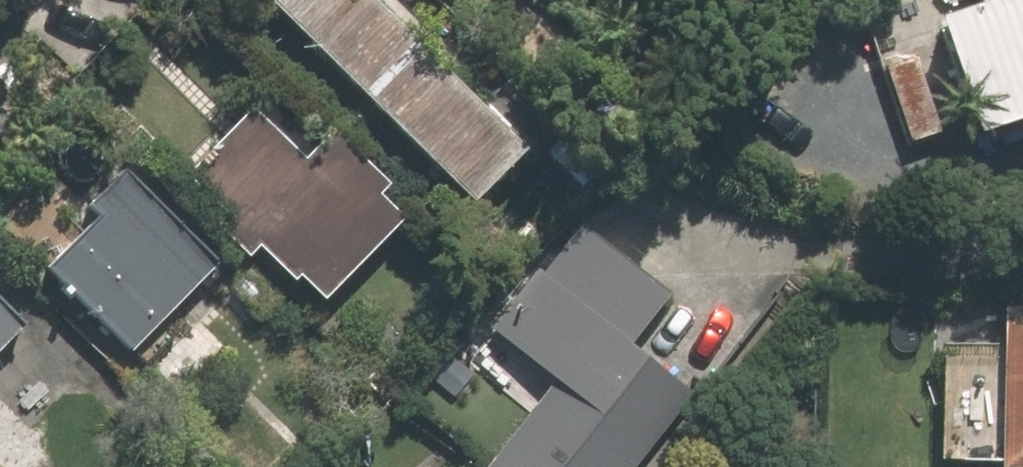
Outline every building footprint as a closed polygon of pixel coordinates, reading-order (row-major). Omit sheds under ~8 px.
[(362,0),(252,0),(454,207),(519,144),(471,95),(463,103),(362,0)] [(983,1),(914,24),(952,140),(1022,117),(1022,0),(983,0),(983,1)] [(289,280),(310,302),(394,224),(369,196),(380,186),(327,128),(292,160),(248,112),(177,176),(217,220),(207,229),(236,261),(248,250),(281,287),(289,280)] [(207,278),(109,171),(72,205),(89,223),(36,272),(118,360),(207,278)] [(991,306),(983,466),(1022,466),(1022,307),(991,306)] [(14,331),(0,317),(0,345),(14,331)] [(563,360),(480,466),(632,466),(658,434),(563,360)]
